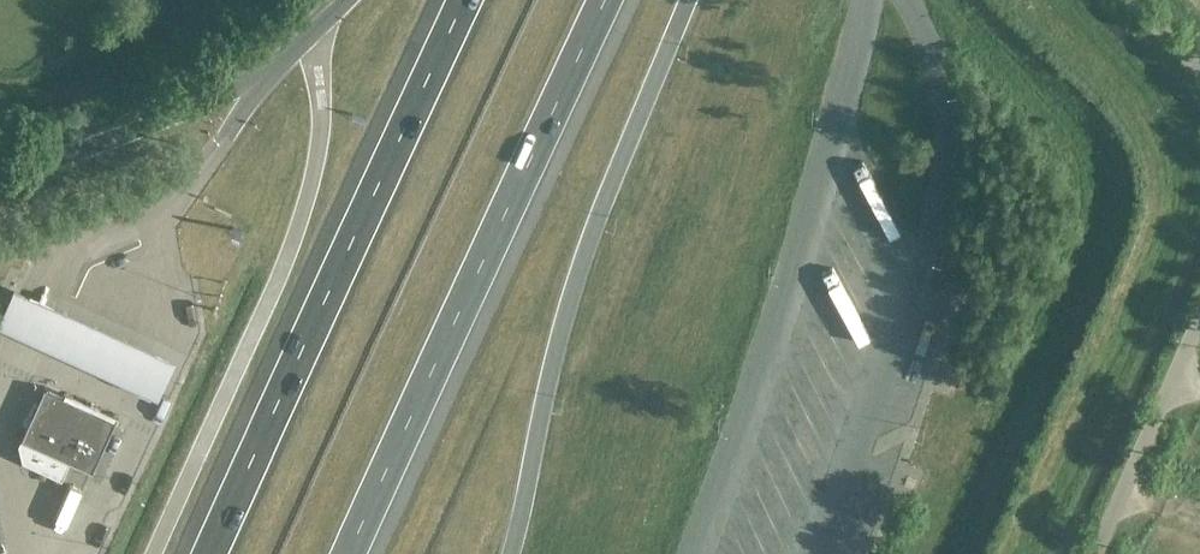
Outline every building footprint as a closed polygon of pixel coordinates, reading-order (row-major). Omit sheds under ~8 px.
[(0,323),(0,325),(158,396),(174,362),(14,291),(0,323)] [(83,465),(92,469),(117,412),(108,408),(46,380),(21,437),(83,465)]
